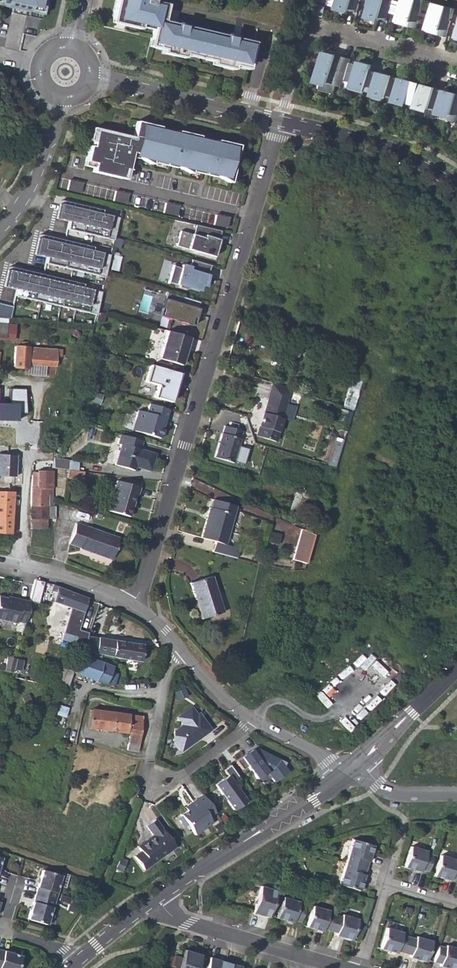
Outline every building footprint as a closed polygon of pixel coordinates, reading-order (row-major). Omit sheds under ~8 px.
[(45,0),(2,0),(1,5),(42,15),(45,0)] [(152,29),(150,37),(150,39),(153,40),(151,47),(162,50),(161,53),(176,56),(177,53),(184,55),(191,56),(192,53),(204,56),(204,59),(211,61),(218,63),(217,66),(232,70),(233,66),(240,68),(241,65),(246,66),(252,41),(238,38),(238,39),(230,37),(222,35),(223,31),(218,32),(190,25),(186,20),(185,24),(177,22),(170,21),(170,20),(163,18),(167,2),(161,0),(116,0),(111,19),(139,25),(140,23),(153,26),(152,29)] [(319,2),(335,6),(349,10),(352,0),(319,0),(319,2)] [(349,10),(356,12),(360,0),(352,0),(349,10)] [(366,15),(379,19),(384,0),(370,0),(366,15)] [(379,19),(387,21),(389,13),(397,15),(395,23),(409,27),(416,0),(402,0),(401,2),(393,0),(384,0),(379,19)] [(423,0),(416,0),(409,27),(416,29),(424,0),(423,0)] [(446,7),(433,3),(425,31),(439,35),(446,7)] [(454,8),(446,7),(439,35),(446,37),(454,8)] [(139,25),(111,19),(110,22),(138,29),(139,26),(152,29),(153,26),(140,23),(139,25)] [(335,85),(343,56),(336,54),(322,51),(314,79),(321,81),(319,88),(333,92),(335,85)] [(351,58),(343,56),(335,85),(343,87),(351,58)] [(370,69),(372,64),(358,60),(350,89),(364,92),(364,91),(370,69)] [(392,75),(370,69),(364,91),(371,93),(386,97),(392,75)] [(414,81),(392,75),(386,97),(393,99),(408,103),(414,81)] [(435,87),(414,81),(408,103),(415,105),(429,109),(435,87)] [(456,93),(435,87),(429,109),(436,111),(451,115),(456,93)] [(228,182),(238,145),(216,140),(215,144),(198,140),(199,136),(177,130),(176,135),(159,130),(160,126),(136,121),(133,137),(132,139),(96,130),(93,141),(92,146),(88,145),(85,161),(93,163),(92,167),(91,171),(121,178),(123,169),(128,170),(131,158),(132,153),(138,154),(138,157),(150,164),(152,158),(155,158),(176,163),(175,166),(189,174),(191,167),(194,168),(215,173),(214,175),(228,182)] [(133,137),(93,127),(90,140),(93,141),(96,130),(132,139),(133,137)] [(176,163),(155,158),(153,165),(174,170),(175,166),(176,163)] [(215,173),(194,168),(192,174),(213,180),(214,175),(215,173)] [(81,183),(68,180),(65,189),(79,193),(81,183)] [(128,194),(114,190),(112,200),(126,204),(128,194)] [(178,206),(165,203),(163,212),(176,215),(178,206)] [(114,240),(119,217),(60,204),(57,218),(69,221),(67,229),(114,240)] [(229,218),(216,214),(213,224),(227,228),(229,218)] [(217,242),(221,230),(195,224),(193,234),(180,230),(176,246),(199,252),(200,250),(213,254),(216,242),(217,242)] [(105,277),(110,255),(39,238),(35,254),(47,257),(46,263),(105,277)] [(200,250),(199,252),(213,256),(217,242),(216,242),(213,254),(200,250)] [(172,265),(168,282),(179,285),(178,287),(186,289),(189,288),(189,287),(195,284),(200,285),(204,286),(207,276),(210,265),(191,259),(188,267),(181,264),(180,267),(172,265)] [(96,314),(101,292),(8,270),(4,286),(17,289),(15,295),(96,314)] [(200,301),(182,296),(180,303),(166,299),(161,315),(169,318),(172,318),(183,322),(188,323),(193,325),(196,313),(194,312),(195,308),(198,309),(200,301)] [(10,317),(13,306),(0,303),(0,317),(10,317)] [(159,358),(167,330),(163,329),(160,338),(157,348),(158,348),(155,357),(159,358)] [(186,347),(189,337),(167,330),(159,358),(181,365),(184,354),(182,354),(184,347),(186,347)] [(60,349),(15,346),(13,366),(26,367),(27,364),(54,365),(55,356),(60,356),(60,349)] [(179,373),(150,364),(145,381),(157,385),(153,397),(170,402),(175,384),(173,384),(175,380),(176,380),(179,373)] [(341,387),(350,390),(353,380),(344,377),(341,387)] [(280,419),(285,403),(286,400),(269,395),(268,399),(267,399),(263,413),(262,413),(256,435),(274,441),(280,419)] [(168,409),(148,403),(146,412),(137,410),(134,419),(137,420),(134,430),(159,438),(163,426),(161,425),(163,418),(165,418),(168,409)] [(292,405),(285,403),(280,419),(288,421),(292,405)] [(341,409),(338,418),(350,421),(352,412),(341,409)] [(220,433),(214,456),(232,462),(239,438),(238,438),(241,431),(224,426),(221,433),(220,433)] [(142,440),(120,434),(117,443),(120,444),(114,464),(133,469),(134,466),(149,470),(154,453),(139,449),(142,440)] [(326,464),(334,467),(342,440),(334,437),(326,464)] [(14,476),(15,455),(0,454),(0,475),(14,476)] [(54,467),(74,467),(74,458),(55,458),(54,467)] [(77,478),(78,470),(63,468),(62,476),(77,478)] [(47,488),(52,488),(53,470),(35,470),(35,473),(35,486),(30,486),(30,505),(47,506),(47,494),(47,488)] [(117,480),(107,509),(128,516),(135,494),(137,494),(139,486),(117,480)] [(0,491),(0,515),(12,516),(13,491),(0,491)] [(209,507),(200,537),(214,541),(211,551),(235,558),(238,547),(224,544),(235,506),(212,499),(210,507),(209,507)] [(46,517),(47,506),(30,505),(30,518),(46,517)] [(12,516),(0,515),(0,532),(10,533),(12,516)] [(46,527),(46,517),(30,518),(31,527),(46,527)] [(75,522),(67,543),(79,547),(78,548),(110,558),(117,537),(75,522)] [(292,559),(305,563),(314,534),(301,528),(292,559)] [(190,582),(201,618),(221,611),(211,576),(190,582)] [(42,582),(33,580),(28,602),(37,604),(42,582)] [(76,637),(74,644),(85,647),(87,636),(87,633),(78,630),(82,617),(79,616),(80,612),(83,613),(87,597),(52,585),(50,591),(55,593),(53,602),(70,608),(63,633),(76,637)] [(0,597),(0,620),(15,624),(13,631),(21,633),(28,602),(13,598),(12,599),(0,597)] [(61,640),(74,644),(76,637),(63,633),(61,640)] [(87,636),(84,651),(95,653),(94,657),(102,658),(102,654),(140,661),(142,645),(87,636)] [(80,656),(75,673),(114,686),(117,673),(111,671),(112,667),(80,656)] [(7,657),(3,672),(12,673),(15,659),(7,657)] [(58,666),(51,686),(57,688),(58,683),(67,686),(72,671),(58,666)] [(173,740),(180,751),(210,729),(201,717),(199,718),(197,719),(196,717),(198,716),(191,707),(177,717),(183,724),(174,730),(173,740)] [(90,709),(88,728),(129,734),(128,750),(138,752),(142,717),(90,709)] [(285,762),(257,748),(254,753),(251,756),(247,751),(235,760),(242,769),(247,765),(256,778),(266,771),(273,781),(287,771),(283,765),(285,762)] [(240,779),(229,764),(223,769),(227,775),(215,784),(233,809),(245,800),(233,783),(240,779)] [(219,817),(202,794),(187,804),(189,807),(186,810),(180,814),(195,834),(219,817)] [(261,809),(263,812),(272,807),(270,804),(261,809)] [(301,825),(310,820),(308,816),(299,822),(301,825)] [(137,860),(146,874),(179,852),(155,820),(146,826),(153,835),(146,840),(147,842),(139,849),(143,855),(137,860)] [(351,840),(347,838),(342,855),(346,856),(351,840)] [(352,839),(345,862),(366,868),(367,861),(368,861),(373,845),(352,839)] [(137,847),(139,849),(147,842),(146,840),(137,847)] [(410,846),(404,866),(420,871),(421,869),(428,870),(432,855),(425,853),(426,850),(410,846)] [(434,875),(450,880),(451,877),(456,879),(456,862),(455,861),(456,859),(440,854),(434,875)] [(125,861),(119,858),(115,868),(120,871),(125,861)] [(366,868),(345,862),(339,884),(359,890),(364,874),(363,874),(366,868)] [(61,875),(42,869),(35,894),(54,900),(57,892),(56,892),(58,885),(65,887),(67,879),(60,877),(61,875)] [(277,890),(261,886),(253,912),(269,917),(277,890)] [(35,894),(27,919),(46,924),(51,907),(52,908),(54,900),(35,894)] [(282,897),(277,917),(292,922),(293,920),(300,922),(304,906),(298,904),(298,901),(282,897)] [(313,905),(306,926),(322,931),(323,928),(330,930),(334,914),(328,912),(328,910),(313,905)] [(341,916),(334,914),(330,930),(336,932),(335,934),(351,939),(357,919),(342,914),(341,916)] [(386,927),(380,948),(396,953),(397,950),(403,952),(408,936),(401,934),(402,932),(386,927)] [(415,938),(408,936),(403,952),(410,954),(409,956),(425,961),(431,940),(416,936),(415,938)] [(438,945),(433,961),(440,963),(439,965),(448,967),(455,967),(456,963),(456,948),(445,945),(445,947),(438,945)] [(0,949),(0,967),(17,967),(21,955),(0,949)] [(178,967),(196,967),(200,954),(184,949),(178,967)] [(209,957),(206,967),(223,967),(225,962),(209,957)]
